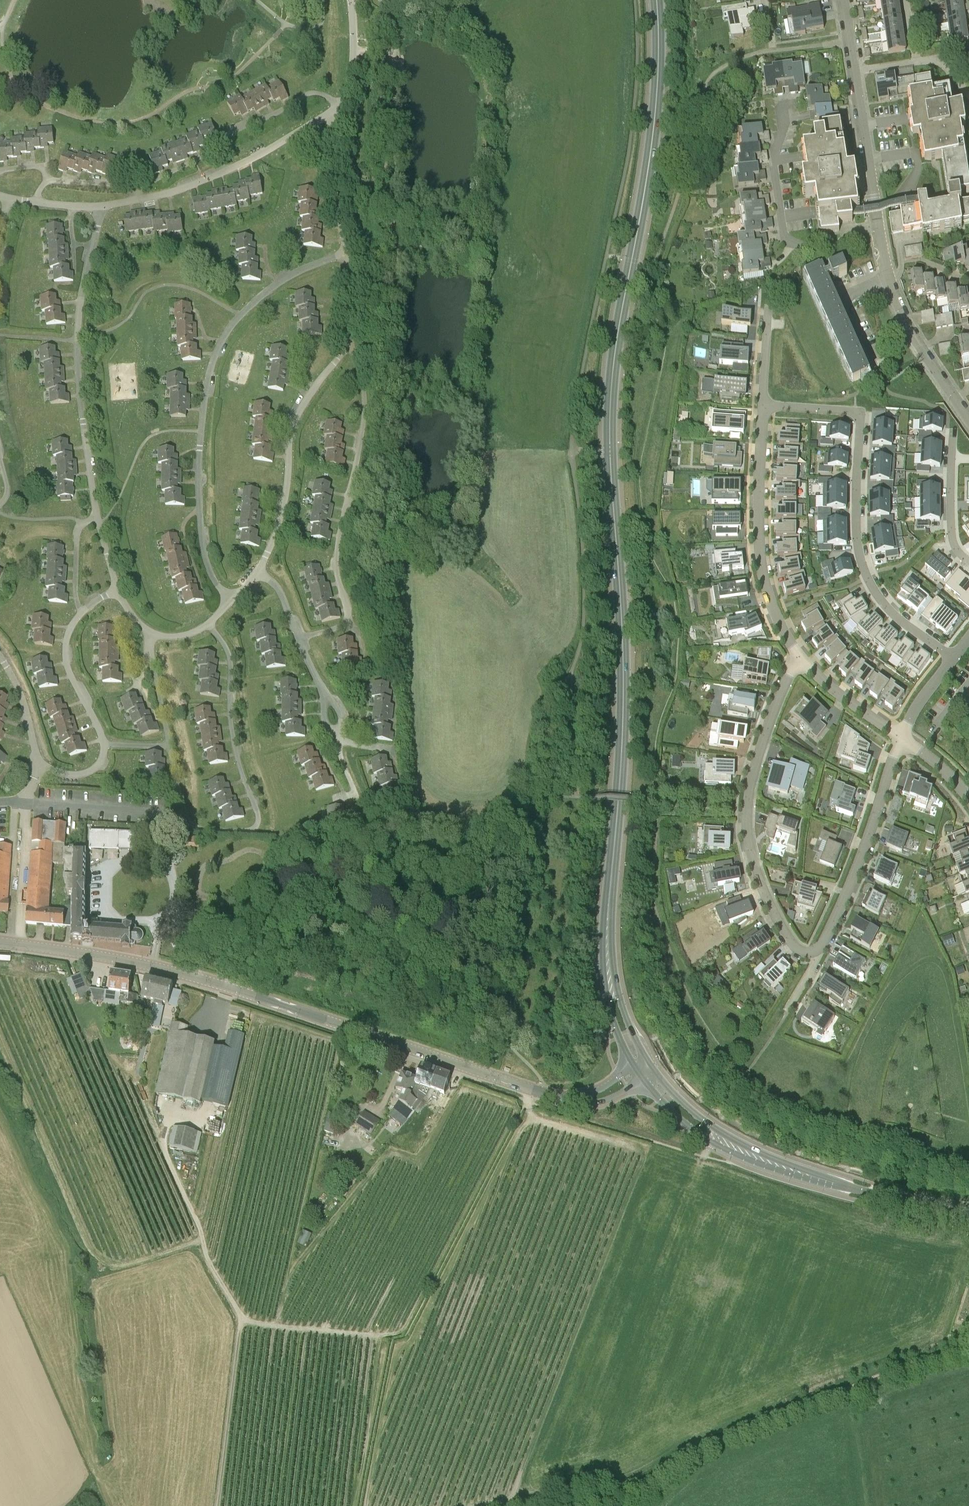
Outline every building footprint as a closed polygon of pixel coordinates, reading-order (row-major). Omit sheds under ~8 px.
[(882,10),(899,8),(898,0),(881,0),(882,10)] [(945,0),(946,11),(963,9),(963,6),(962,0),(948,0),(945,0)] [(747,10),(746,4),(725,8),(731,39),(744,37),(743,32),(753,30),(753,31),(762,30),(759,15),(753,16),(752,10),(747,10)] [(792,21),(793,26),(795,36),(806,34),(805,32),(824,29),(819,5),(808,7),(786,11),(788,21),(792,21)] [(899,8),(882,10),(884,21),(901,19),(899,8)] [(963,9),(946,11),(948,22),(965,20),(964,12),(963,9)] [(901,19),(884,21),(886,32),(903,29),(901,19)] [(965,20),(948,22),(950,33),(967,30),(966,28),(965,20)] [(887,43),(904,40),(903,29),(886,32),(887,43)] [(967,30),(950,33),(951,44),(968,41),(967,34),(967,30)] [(904,40),(887,43),(889,54),(906,51),(904,40)] [(798,87),(805,86),(802,64),(782,67),(785,86),(788,86),(790,94),(799,93),(798,87)] [(785,86),(782,67),(763,70),(766,92),(774,90),(775,97),(784,95),(782,87),(785,86)] [(885,80),(876,81),(879,101),(889,99),(889,97),(897,96),(895,76),(885,77),(885,80)] [(895,80),(897,96),(898,98),(903,97),(917,95),(915,84),(914,77),(895,80)] [(279,81),(267,88),(273,99),(274,102),(280,99),(282,103),(284,101),(289,99),(279,81)] [(923,233),(962,227),(961,223),(968,222),(968,204),(961,205),(959,194),(968,193),(968,183),(960,128),(965,127),(962,107),(952,109),(949,90),(932,92),(930,81),(915,84),(917,95),(910,96),(912,115),(910,115),(910,116),(913,135),(921,134),(925,161),(942,158),(950,207),(928,210),(926,199),(918,200),(918,202),(919,208),(919,212),(889,216),(892,234),(922,229),(923,233)] [(268,102),(273,99),(267,88),(266,85),(253,92),(263,109),(268,106),(270,105),(268,102)] [(811,111),(815,110),(831,108),(829,98),(827,98),(826,89),(806,92),(807,102),(810,102),(811,111)] [(253,92),(242,98),(249,113),(254,110),(256,113),(257,112),(263,109),(253,92)] [(249,113),(242,98),(240,95),(227,103),(235,117),(240,114),(242,117),(244,116),(249,113)] [(835,107),(831,108),(815,110),(817,120),(819,120),(820,129),(840,126),(839,116),(836,116),(835,107)] [(199,131),(204,147),(210,144),(212,144),(211,141),(217,139),(212,123),(198,127),(199,131)] [(762,126),(742,129),(745,148),(762,145),(761,143),(770,142),(769,132),(763,133),(762,126)] [(816,197),(817,205),(822,235),(839,232),(838,224),(853,222),(852,220),(851,214),(851,211),(858,210),(855,191),(858,190),(858,189),(855,190),(854,183),(857,183),(855,170),(847,171),(840,126),(820,129),(818,129),(813,130),(816,149),(803,151),(808,178),(803,178),(806,198),(816,197)] [(38,129),(38,133),(41,148),(41,149),(47,148),(48,148),(48,144),(54,144),(53,128),(38,129)] [(186,136),(187,139),(192,154),(199,152),(200,152),(199,148),(204,147),(199,131),(186,136)] [(34,148),(41,148),(38,133),(24,134),(25,137),(27,153),(33,153),(34,153),(34,148)] [(20,153),(27,153),(25,137),(11,138),(11,142),(14,157),(14,158),(19,158),(21,157),(20,153)] [(187,156),(192,154),(187,139),(174,143),(181,162),(187,160),(188,160),(187,156)] [(14,157),(11,142),(0,143),(0,163),(6,162),(7,162),(7,158),(14,157)] [(161,148),(162,151),(167,163),(172,161),(173,164),(175,164),(181,162),(174,143),(161,148)] [(762,145),(745,148),(738,149),(740,168),(760,165),(760,162),(768,161),(767,152),(761,153),(760,146),(763,146),(762,145)] [(168,166),(167,163),(162,151),(149,155),(156,174),(162,172),(163,172),(162,168),(168,166)] [(73,172),(78,156),(65,152),(59,171),(65,173),(66,173),(68,170),(73,172)] [(79,153),(78,156),(73,172),(79,174),(81,174),(82,171),(88,173),(92,157),(79,153)] [(102,174),(106,158),(93,154),(92,157),(88,173),(93,174),(95,175),(96,172),(102,174)] [(108,155),(106,158),(102,174),(107,176),(110,177),(111,173),(116,175),(121,160),(108,155)] [(738,188),(759,185),(758,185),(758,182),(766,181),(765,172),(759,173),(758,166),(761,166),(761,165),(760,165),(740,168),(736,168),(738,188)] [(246,180),(249,197),(263,194),(260,175),(251,176),(252,179),(246,180)] [(250,200),(249,197),(246,180),(238,182),(239,186),(233,187),(233,190),(237,203),(250,200)] [(237,206),(237,203),(233,190),(228,191),(227,188),(219,189),(223,209),(237,206)] [(298,203),(301,204),(317,205),(318,198),(318,197),(315,196),(316,190),(300,188),(298,203)] [(206,195),(207,197),(210,211),(223,209),(219,189),(212,190),(212,194),(206,195)] [(760,195),(760,194),(740,198),(743,217),(765,213),(764,206),(770,205),(769,196),(760,198),(760,195)] [(210,213),(210,211),(207,197),(193,199),(193,202),(189,203),(191,213),(195,212),(196,215),(210,213)] [(874,210),(851,214),(852,220),(875,216),(919,208),(918,202),(874,210)] [(303,218),(319,219),(320,213),(320,211),(317,211),(317,205),(301,204),(300,217),(303,218)] [(140,231),(154,229),(152,213),(146,214),(146,210),(137,211),(140,231)] [(127,233),(140,231),(137,211),(130,212),(130,216),(124,217),(127,233)] [(154,232),(168,231),(166,214),(161,215),(160,212),(152,213),(154,229),(154,232)] [(166,214),(168,231),(169,234),(183,232),(181,216),(175,216),(174,213),(166,214)] [(765,213),(743,217),(746,236),(757,234),(766,233),(766,232),(765,233),(765,230),(773,229),(772,220),(766,220),(765,213)] [(302,231),(305,232),(321,234),(322,227),(322,225),(319,225),(319,219),(303,218),(302,231)] [(47,241),(48,241),(64,239),(63,230),(63,225),(60,225),(60,222),(49,222),(50,226),(46,226),(47,241)] [(321,234),(305,232),(304,245),(323,248),(324,242),(324,240),(321,239),(321,234)] [(746,236),(738,237),(741,256),(763,253),(761,246),(768,245),(766,236),(757,237),(757,234),(746,236)] [(236,251),(239,252),(256,252),(256,245),(256,244),(253,244),(253,238),(237,236),(236,251)] [(65,239),(64,239),(48,241),(49,255),(69,254),(69,247),(69,245),(65,245),(65,239)] [(922,245),(915,246),(917,258),(923,257),(922,245)] [(943,251),(943,253),(945,263),(954,261),(954,266),(960,265),(961,268),(965,267),(963,255),(968,254),(966,247),(943,251)] [(239,265),(242,265),(258,266),(259,260),(259,258),(255,258),(256,252),(239,252),(239,265)] [(763,253),(741,256),(744,275),(763,272),(762,269),(771,268),(770,259),(764,260),(763,253)] [(50,268),(53,268),(66,266),(66,261),(69,261),(69,259),(69,254),(49,255),(50,268)] [(258,266),(242,265),(242,279),(261,280),(261,274),(262,272),(258,272),(258,266)] [(70,266),(66,266),(53,268),(54,281),(74,281),(74,274),(74,273),(70,273),(70,266)] [(824,279),(820,270),(805,277),(808,276),(811,283),(809,284),(811,291),(813,290),(816,297),(814,298),(817,304),(819,303),(822,310),(820,311),(823,317),(825,316),(828,323),(826,324),(829,331),(831,330),(834,337),(832,338),(835,344),(837,343),(840,350),(838,351),(841,357),(843,356),(846,363),(844,364),(847,370),(849,369),(852,376),(850,377),(853,383),(852,383),(853,384),(868,377),(867,376),(825,283),(832,280),(833,282),(847,276),(843,266),(835,270),(829,272),(830,276),(824,279)] [(914,292),(924,290),(925,290),(922,276),(923,276),(922,272),(916,273),(916,270),(911,271),(914,292)] [(933,281),(934,281),(933,277),(927,278),(927,275),(923,276),(922,276),(925,290),(924,290),(926,296),(936,294),(933,281)] [(936,294),(937,301),(938,308),(948,306),(947,299),(945,286),(945,282),(939,283),(938,280),(934,281),(933,281),(936,294)] [(948,307),(958,305),(959,305),(956,291),(957,290),(956,286),(950,287),(950,285),(945,286),(947,299),(948,306),(948,307)] [(968,309),(968,305),(967,295),(968,295),(967,291),(961,292),(961,290),(957,290),(956,291),(959,305),(958,305),(959,311),(968,309)] [(295,308),(298,308),(315,307),(315,301),(315,299),(312,299),(312,293),(295,293),(295,308)] [(41,311),(45,311),(61,309),(60,303),(60,301),(57,301),(56,295),(40,297),(41,311)] [(175,319),(177,320),(191,318),(191,310),(191,304),(189,304),(188,301),(178,300),(178,305),(175,305),(175,319)] [(299,321),(302,321),(319,321),(319,315),(319,313),(316,313),(315,307),(298,308),(299,321)] [(61,309),(45,311),(46,325),(66,323),(65,317),(65,315),(62,315),(61,309)] [(933,311),(921,313),(922,319),(934,317),(933,311)] [(722,326),(751,328),(752,314),(723,312),(722,326)] [(948,327),(953,327),(954,326),(952,314),(945,315),(948,327)] [(940,316),(934,317),(935,323),(936,329),(942,328),(940,316)] [(193,318),(191,318),(177,320),(177,334),(197,333),(197,326),(197,324),(193,324),(193,318)] [(319,321),(302,321),(303,335),(322,335),(322,329),(322,327),(319,327),(319,321)] [(177,347),(181,347),(194,345),(193,340),(197,340),(197,338),(197,333),(177,334),(177,347)] [(964,339),(963,337),(958,337),(962,358),(968,357),(968,338),(964,339)] [(722,350),(721,350),(720,364),(748,366),(749,352),(743,351),(744,345),(723,344),(722,350)] [(944,344),(938,345),(940,357),(946,356),(944,344)] [(197,345),(194,345),(181,347),(182,360),(201,360),(201,354),(201,352),(198,352),(197,345)] [(269,361),(273,361),(289,364),(290,358),(291,356),(287,355),(288,349),(272,346),(269,361)] [(40,363),(44,363),(60,362),(60,355),(60,353),(56,353),(56,347),(39,348),(40,363)] [(709,358),(709,350),(697,349),(697,363),(702,363),(702,358),(709,358)] [(273,361),(270,375),(290,378),(291,372),(291,371),(288,370),(289,364),(273,361)] [(45,377),(65,376),(64,369),(64,367),(61,367),(60,362),(44,363),(45,377)] [(167,389),(171,389),(187,389),(187,383),(187,381),(184,381),(184,375),(167,375),(167,389)] [(290,378),(270,375),(268,388),(284,391),(285,385),(289,386),(289,384),(290,378)] [(46,390),(49,390),(62,388),(61,383),(65,383),(65,381),(65,376),(45,377),(46,390)] [(740,399),(741,382),(736,382),(737,379),(721,378),(721,381),(715,381),(714,395),(720,395),(720,398),(740,399)] [(66,388),(62,388),(49,390),(50,404),(70,403),(70,397),(70,395),(66,395),(66,388)] [(171,389),(170,404),(190,404),(190,397),(190,395),(187,395),(187,389),(171,389)] [(253,417),(256,418),(272,420),(273,414),(273,412),(270,411),(271,405),(255,403),(253,417)] [(190,404),(170,404),(170,417),(186,417),(186,411),(190,411),(190,409),(190,404)] [(714,411),(713,413),(712,432),(744,434),(744,429),(745,430),(746,414),(733,413),(733,414),(729,414),(730,409),(729,409),(729,413),(714,411)] [(254,432),(273,435),(275,428),(275,426),(271,425),(272,420),(256,418),(254,432)] [(885,424),(874,423),(874,435),(893,436),(893,425),(897,425),(898,419),(885,418),(885,424)] [(932,432),(942,432),(943,421),(920,419),(919,438),(931,438),(932,432)] [(324,435),(327,436),(343,439),(344,433),(345,431),(341,430),(343,424),(327,421),(324,435)] [(799,445),(800,427),(786,426),(786,427),(787,427),(786,432),(786,433),(786,435),(784,435),(780,435),(779,444),(785,445),(799,446),(799,445)] [(833,446),(834,440),(849,441),(850,429),(827,427),(826,439),(821,439),(821,446),(833,446)] [(252,445),(256,446),(268,447),(269,441),(272,442),(273,440),(273,435),(254,432),(252,445)] [(893,436),(874,435),(873,446),(883,447),(883,453),(895,453),(896,447),(892,447),(893,436)] [(324,450),(328,450),(344,454),(345,448),(345,446),(342,445),(343,439),(327,436),(324,450)] [(918,444),(923,444),(922,455),(941,456),(941,445),(931,444),(931,438),(919,438),(918,444)] [(53,456),(57,456),(73,455),(72,448),(72,446),(69,447),(69,441),(52,442),(53,456)] [(799,452),(803,452),(803,446),(799,445),(799,446),(785,445),(785,450),(784,450),(784,451),(785,451),(785,453),(783,453),(779,453),(778,462),(778,463),(784,463),(798,464),(799,452)] [(272,447),(268,447),(256,446),(254,459),(273,462),(274,456),(274,454),(271,454),(272,447)] [(714,446),(713,459),(714,459),(714,466),(741,468),(742,454),(736,454),(737,447),(714,446)] [(159,464),(162,464),(178,464),(178,457),(178,455),(175,455),(175,449),(158,449),(159,464)] [(344,454),(328,450),(325,464),(344,468),(346,460),(343,459),(344,454)] [(883,453),(882,459),(872,458),(871,470),(894,471),(895,460),(895,453),(883,453)] [(57,470),(77,470),(77,460),(73,461),(73,455),(57,456),(57,470)] [(819,473),(831,474),(832,468),(847,469),(848,456),(825,455),(824,467),(819,467),(819,473)] [(917,472),(930,473),(930,467),(940,467),(941,456),(922,455),(921,466),(917,466),(917,472)] [(798,464),(784,463),(784,464),(784,469),(783,469),(783,470),(784,470),(784,472),(782,472),(777,471),(777,480),(776,480),(776,481),(783,481),(797,482),(798,470),(797,470),(798,464)] [(162,478),(182,478),(182,471),(182,469),(178,469),(178,464),(162,464),(162,478)] [(57,470),(58,483),(73,483),(74,483),(74,476),(78,476),(77,474),(77,470),(57,470)] [(893,488),(894,482),(894,471),(871,470),(871,481),(881,482),(881,488),(893,488)] [(162,491),(165,491),(178,490),(178,485),(182,485),(182,483),(182,478),(162,478),(162,491)] [(831,485),(831,479),(819,479),(818,485),(823,485),(823,497),(846,497),(846,485),(831,485)] [(312,496),(316,496),(332,500),(333,493),(333,491),(330,490),(331,485),(315,481),(312,496)] [(741,504),(741,501),(740,501),(741,489),(735,489),(735,481),(712,481),(712,482),(713,482),(713,503),(712,503),(712,504),(741,504)] [(796,500),(797,500),(797,489),(800,489),(800,482),(797,482),(783,481),(783,488),(782,488),(783,488),(783,490),(781,490),(777,490),(777,499),(776,499),(776,500),(783,500),(796,500)] [(917,482),(917,488),(921,488),(921,499),(940,499),(940,488),(929,487),(929,481),(917,482)] [(73,491),(73,483),(58,483),(57,483),(58,497),(61,497),(61,501),(71,500),(71,496),(74,496),(73,491)] [(242,502),(243,503),(258,504),(259,496),(260,491),(259,491),(259,486),(248,484),(247,489),(244,488),(242,502)] [(893,488),(881,488),(881,494),(870,494),(870,506),(889,506),(889,494),(893,494),(893,488)] [(182,490),(178,490),(165,491),(165,505),(185,505),(185,498),(185,497),(182,497),(182,490)] [(313,510),(332,514),(333,507),(334,506),(331,505),(332,500),(316,496),(313,510)] [(831,509),(846,509),(846,497),(823,497),(823,509),(818,509),(818,515),(831,515),(831,509)] [(921,510),(940,510),(940,499),(921,499),(921,510)] [(782,507),(783,507),(783,509),(781,509),(777,509),(777,518),(776,518),(776,519),(783,519),(796,519),(797,506),(796,506),(796,500),(783,500),(783,501),(783,506),(782,506),(782,507)] [(260,505),(258,504),(243,503),(241,516),(261,520),(262,514),(262,511),(259,510),(260,505)] [(893,522),(893,517),(889,517),(889,506),(870,506),(870,517),(881,517),(881,523),(893,522)] [(310,523),(314,524),(327,525),(328,520),(331,521),(331,520),(332,514),(313,510),(310,523)] [(921,521),(917,521),(917,527),(930,527),(930,521),(940,521),(940,510),(921,510),(921,521)] [(716,536),(738,536),(738,529),(738,530),(738,523),(741,523),(741,515),(715,516),(715,530),(716,530),(716,536)] [(818,522),(823,522),(824,534),(847,533),(846,521),(831,521),(831,515),(818,515),(818,522)] [(239,530),(243,530),(255,531),(256,526),(259,527),(260,525),(261,520),(241,516),(239,530)] [(800,537),(800,536),(796,536),(797,525),(796,524),(796,519),(783,519),(783,524),(782,524),(782,525),(783,525),(783,527),(781,527),(777,527),(776,536),(776,537),(783,537),(800,537)] [(881,523),(882,530),(872,532),(873,543),(896,539),(893,522),(881,523)] [(330,526),(327,525),(314,524),(311,537),(330,541),(332,535),(332,533),(329,532),(330,526)] [(259,532),(255,531),(243,530),(241,544),(260,547),(261,541),(261,539),(258,538),(259,532)] [(165,552),(166,552),(180,548),(179,540),(178,535),(175,535),(174,531),(164,533),(165,537),(162,538),(165,552)] [(819,552),(832,552),(832,546),(847,545),(847,533),(824,534),(824,545),(819,546),(819,552)] [(783,537),(783,543),(782,543),(783,544),(783,546),(781,546),(777,546),(777,555),(777,556),(784,556),(801,555),(801,554),(797,554),(797,549),(797,544),(800,543),(800,537),(783,537)] [(873,543),(875,554),(886,552),(887,559),(899,557),(896,539),(873,543)] [(47,560),(48,560),(63,560),(64,552),(65,547),(48,545),(47,560)] [(182,548),(180,548),(166,552),(169,566),(188,561),(187,555),(187,553),(183,554),(182,548)] [(738,567),(744,566),(742,556),(737,556),(736,550),(714,553),(714,557),(712,557),(713,566),(715,566),(717,577),(717,573),(723,572),(729,571),(730,572),(732,572),(732,571),(739,570),(738,567)] [(944,583),(950,575),(946,572),(950,566),(936,554),(931,560),(930,559),(924,567),(944,583)] [(779,566),(781,575),(780,575),(781,576),(787,575),(804,572),(804,571),(800,571),(800,567),(799,561),(802,561),(801,555),(784,556),(785,563),(784,563),(785,563),(785,565),(783,566),(779,566)] [(65,561),(63,560),(48,560),(47,574),(67,576),(67,569),(67,567),(64,567),(65,561)] [(833,560),(821,564),(823,570),(828,569),(831,580),(853,574),(850,562),(835,566),(833,560)] [(172,579),(175,578),(188,575),(187,569),(190,568),(190,567),(188,561),(169,566),(172,579)] [(308,584),(309,583),(323,579),(321,571),(320,565),(304,569),(308,584)] [(787,575),(789,582),(788,582),(789,583),(789,582),(790,584),(788,585),(784,586),(786,595),(786,596),(806,590),(802,579),(806,578),(804,572),(787,575)] [(46,588),(49,588),(62,588),(63,583),(66,583),(66,581),(67,576),(47,574),(46,588)] [(179,592),(182,591),(198,587),(197,582),(196,579),(193,580),(191,574),(188,575),(175,578),(179,592)] [(955,574),(947,585),(961,596),(960,599),(968,606),(968,577),(968,576),(964,582),(955,574)] [(325,578),(323,579),(309,583),(312,596),(331,592),(330,585),(329,584),(326,584),(325,578)] [(920,590),(909,581),(901,592),(897,597),(918,613),(926,603),(926,602),(929,597),(920,590)] [(716,605),(716,608),(738,605),(737,598),(747,597),(747,596),(748,596),(746,583),(745,583),(713,588),(713,589),(718,588),(721,604),(716,605)] [(198,587),(182,591),(185,604),(204,600),(203,595),(203,592),(199,593),(198,587)] [(66,588),(62,588),(49,588),(48,602),(68,603),(68,597),(69,595),(65,595),(66,588)] [(315,610),(319,609),(331,605),(330,600),(333,599),(333,597),(331,592),(312,596),(315,610)] [(945,604),(936,598),(925,613),(933,619),(930,623),(936,627),(947,636),(953,629),(952,628),(958,620),(943,608),(945,604)] [(864,615),(868,611),(861,603),(859,602),(855,606),(850,602),(839,614),(854,627),(864,615)] [(335,604),(331,605),(319,609),(322,622),(341,618),(340,611),(339,610),(336,611),(335,604)] [(824,624),(827,621),(823,623),(818,613),(819,613),(820,612),(821,611),(818,605),(812,608),(802,614),(802,615),(803,614),(806,620),(805,620),(806,621),(806,620),(807,622),(802,625),(806,633),(806,634),(812,631),(824,624)] [(31,630),(35,630),(51,633),(52,626),(52,624),(49,623),(49,617),(33,615),(31,630)] [(879,628),(883,624),(876,616),(875,615),(870,619),(865,615),(854,627),(869,640),(879,628)] [(745,634),(746,636),(762,629),(756,616),(746,621),(746,619),(727,622),(726,619),(714,621),(715,628),(720,627),(722,641),(730,641),(729,636),(745,634)] [(98,641),(100,641),(116,641),(116,640),(115,640),(115,631),(115,626),(112,626),(112,623),(102,623),(102,626),(99,626),(98,641)] [(837,636),(837,635),(834,638),(831,633),(827,628),(824,624),(812,631),(813,632),(816,636),(815,636),(816,637),(818,638),(812,642),(818,649),(818,650),(823,646),(837,636)] [(257,642),(260,641),(277,639),(276,633),(276,631),(272,631),(271,625),(255,627),(257,642)] [(870,641),(886,653),(895,641),(898,636),(894,633),(890,629),(891,629),(889,628),(885,633),(879,628),(869,640),(870,641)] [(51,633),(35,630),(33,644),(53,646),(54,640),(54,638),(50,638),(51,633)] [(823,646),(828,651),(827,652),(828,652),(830,653),(825,658),(831,664),(832,665),(836,661),(846,651),(842,647),(839,643),(841,640),(837,636),(823,646)] [(262,655),(265,655),(282,653),(281,646),(281,644),(277,645),(277,639),(260,641),(262,655)] [(338,655),(342,654),(358,653),(358,646),(357,645),(354,645),(354,639),(337,640),(338,655)] [(886,653),(903,664),(914,647),(906,641),(905,640),(901,645),(895,641),(886,653)] [(99,655),(119,655),(119,648),(119,647),(116,646),(116,641),(100,641),(99,655)] [(201,667),(217,669),(218,663),(218,661),(215,660),(216,654),(200,651),(197,666),(201,667)] [(837,662),(841,665),(842,666),(842,665),(843,667),(839,671),(846,677),(846,678),(847,678),(851,673),(860,663),(859,662),(850,655),(846,651),(836,661),(837,662)] [(917,656),(911,652),(903,664),(919,676),(931,659),(922,653),(923,652),(921,651),(917,656)] [(282,653),(265,655),(267,668),(286,666),(286,660),(285,658),(282,658),(282,653)] [(358,653),(342,654),(343,668),(363,666),(362,660),(362,659),(358,659),(358,653)] [(99,668),(103,668),(116,667),(115,662),(119,662),(119,660),(119,655),(99,655),(99,668)] [(771,657),(758,658),(757,664),(745,662),(742,682),(767,686),(771,657)] [(33,675),(37,675),(53,673),(53,666),(52,664),(49,664),(48,658),(32,660),(33,675)] [(857,677),(859,679),(855,684),(862,689),(863,690),(866,684),(874,673),(865,667),(867,663),(862,660),(859,662),(860,663),(851,673),(856,677),(856,678),(857,678),(857,677)] [(119,668),(116,667),(103,668),(103,682),(122,682),(122,676),(123,674),(119,674),(119,668)] [(198,680),(202,681),(218,684),(219,677),(219,676),(216,675),(217,669),(201,667),(198,680)] [(53,673),(37,675),(39,688),(58,685),(58,680),(57,677),(54,678),(53,673)] [(867,685),(871,688),(872,688),(874,689),(870,694),(877,700),(878,700),(882,695),(890,684),(889,683),(885,680),(879,676),(879,677),(874,673),(866,684),(867,685)] [(281,695),(282,695),(297,694),(297,686),(297,680),(295,680),(295,676),(284,676),(284,680),(281,680),(281,695)] [(882,695),(886,698),(886,699),(887,699),(889,700),(885,705),(893,710),(892,710),(893,711),(905,694),(900,691),(895,688),(897,684),(896,684),(892,680),(891,680),(889,683),(890,684),(882,695)] [(218,684),(202,681),(200,694),(220,698),(221,692),(221,690),(217,689),(218,684)] [(691,683),(683,681),(682,689),(690,690),(691,683)] [(372,697),(375,697),(391,699),(392,693),(392,692),(389,691),(390,685),(373,683),(372,697)] [(126,713),(129,712),(144,707),(142,701),(142,699),(138,700),(136,694),(121,699),(126,713)] [(298,694),(297,694),(282,695),(282,709),(302,709),(302,703),(302,700),(298,700),(298,694)] [(8,698),(0,695),(0,710),(6,712),(8,707),(9,705),(6,704),(8,698)] [(749,711),(755,711),(756,698),(735,695),(733,704),(729,703),(728,714),(748,717),(749,711)] [(391,699),(375,697),(374,712),(393,715),(394,707),(394,706),(391,705),(391,699)] [(50,719),(53,718),(69,713),(67,707),(66,705),(63,706),(61,700),(46,705),(50,719)] [(804,701),(792,715),(812,731),(810,734),(817,739),(826,727),(820,722),(825,716),(804,700),(803,701),(804,701)] [(133,725),(137,724),(152,719),(151,715),(150,711),(146,712),(144,707),(129,712),(133,725)] [(197,725),(200,724),(216,722),(215,716),(215,714),(212,714),(211,708),(195,710),(197,725)] [(282,723),(286,723),(299,721),(299,717),(302,717),(302,715),(302,709),(282,709),(282,723)] [(372,725),(375,726),(388,726),(389,721),(392,721),(393,719),(393,715),(374,712),(372,725)] [(57,732),(76,726),(75,720),(74,717),(70,718),(69,713),(53,718),(57,732)] [(152,719),(137,724),(141,737),(160,731),(157,723),(154,724),(153,721),(152,719)] [(302,721),(299,721),(286,723),(286,736),(306,736),(306,730),(306,728),(302,728),(302,721)] [(202,739),(222,736),(221,729),(221,727),(217,728),(216,722),(200,724),(202,739)] [(720,725),(717,747),(737,750),(738,742),(744,743),(746,729),(720,725)] [(61,744),(65,743),(76,739),(75,734),(78,733),(78,730),(76,726),(57,732),(61,744)] [(392,727),(388,726),(375,726),(374,739),(393,742),(394,736),(394,734),(391,733),(392,727)] [(850,730),(845,746),(841,745),(838,755),(856,761),(853,769),(866,773),(871,759),(866,757),(870,746),(859,738),(860,737),(850,730)] [(204,752),(207,751),(220,748),(219,743),(223,743),(222,741),(222,736),(202,739),(204,752)] [(80,738),(76,739),(65,743),(68,756),(88,751),(86,745),(85,743),(82,744),(80,738)] [(223,748),(220,748),(207,751),(209,765),(229,762),(228,756),(227,754),(224,754),(223,748)] [(301,767),(304,766),(320,760),(319,755),(318,753),(315,754),(313,748),(297,752),(301,767)] [(146,768),(149,768),(165,768),(166,761),(166,759),(162,759),(162,753),(146,753),(146,768)] [(681,756),(673,756),(672,767),(680,768),(681,756)] [(373,774),(377,774),(393,771),(392,765),(392,763),(388,763),(387,757),(371,760),(373,774)] [(308,779),(312,778),(328,773),(326,767),(325,765),(322,766),(320,760),(304,766),(308,779)] [(790,769),(775,765),(768,789),(788,794),(790,787),(802,790),(809,767),(792,762),(790,769)] [(706,766),(705,783),(731,784),(731,770),(728,770),(728,764),(714,763),(714,766),(706,766)] [(165,768),(149,768),(149,781),(169,782),(169,775),(169,773),(165,773),(165,768)] [(379,787),(383,787),(399,784),(398,779),(398,776),(394,776),(393,771),(377,774),(379,787)] [(910,772),(909,775),(903,795),(928,803),(933,789),(927,787),(929,781),(922,776),(910,772)] [(328,773),(312,778),(316,791),(335,785),(333,779),(332,777),(329,778),(328,773)] [(843,776),(841,783),(847,785),(849,778),(843,776)] [(215,796),(231,792),(230,785),(229,784),(226,785),(224,779),(208,783),(212,797),(215,796)] [(399,784),(383,787),(385,800),(404,797),(403,789),(400,789),(400,787),(399,784)] [(856,792),(845,789),(846,787),(836,784),(830,802),(838,804),(836,811),(853,817),(855,809),(851,808),(856,792)] [(219,809),(222,809),(238,804),(236,798),(236,797),(233,797),(231,792),(215,796),(219,809)] [(238,804),(222,809),(226,822),(245,817),(243,809),(240,810),(238,804)] [(769,815),(766,826),(769,827),(767,834),(767,835),(767,836),(767,837),(767,838),(768,839),(769,839),(773,841),(777,830),(791,834),(787,845),(796,848),(798,833),(796,832),(799,825),(769,815)] [(27,924),(45,925),(64,927),(73,927),(74,907),(65,907),(64,913),(50,911),(53,863),(64,864),(65,852),(65,845),(67,824),(57,824),(44,823),(34,822),(32,843),(33,843),(32,854),(31,853),(27,910),(27,924)] [(935,828),(929,826),(927,831),(933,834),(935,828)] [(709,849),(729,850),(730,839),(728,839),(728,835),(724,835),(724,828),(704,828),(704,834),(703,834),(703,835),(704,835),(704,845),(710,845),(709,849)] [(892,830),(886,847),(887,847),(902,852),(902,853),(908,836),(907,836),(892,831),(892,830)] [(961,831),(953,834),(956,844),(950,846),(953,856),(959,854),(968,851),(968,840),(967,840),(966,837),(968,837),(966,831),(966,830),(961,831)] [(140,833),(90,832),(90,850),(119,850),(140,850),(140,833)] [(819,839),(828,842),(820,863),(834,869),(842,848),(834,845),(837,837),(822,832),(819,839)] [(199,848),(200,837),(188,836),(187,847),(199,848)] [(931,852),(934,843),(928,842),(925,850),(931,852)] [(9,888),(11,847),(0,845),(0,887),(9,888)] [(959,854),(962,863),(956,865),(960,875),(965,873),(968,872),(968,851),(959,854)] [(68,884),(86,885),(86,881),(86,852),(74,852),(65,852),(64,864),(66,865),(65,884),(68,884)] [(874,879),(876,880),(891,886),(898,867),(881,861),(874,879)] [(712,875),(714,887),(726,885),(726,886),(733,885),(733,883),(740,882),(737,870),(734,871),(733,868),(730,869),(729,863),(732,862),(714,865),(716,874),(712,875)] [(680,868),(667,871),(670,885),(677,884),(675,876),(681,875),(680,868)] [(925,879),(927,872),(921,869),(919,876),(925,879)] [(74,907),(73,927),(72,940),(82,941),(93,942),(122,943),(122,947),(131,948),(131,947),(133,947),(135,945),(136,943),(138,943),(139,943),(140,942),(141,942),(142,941),(143,940),(143,939),(144,938),(144,937),(144,936),(144,935),(143,934),(143,933),(142,932),(141,932),(141,931),(140,931),(139,931),(136,930),(136,928),(134,926),(132,926),(132,925),(123,924),(123,928),(85,926),(85,902),(86,885),(68,884),(68,897),(72,897),(72,906),(65,906),(65,907),(74,907)] [(797,906),(815,911),(823,894),(816,893),(817,888),(803,885),(802,885),(795,884),(792,898),(799,900),(797,906)] [(0,888),(0,913),(7,914),(8,902),(7,902),(8,888),(0,888)] [(867,909),(866,911),(879,917),(885,901),(868,894),(862,907),(867,909)] [(736,929),(747,920),(746,917),(753,914),(748,902),(743,904),(740,898),(727,903),(730,910),(729,911),(736,929)] [(938,914),(935,906),(928,909),(931,916),(938,914)] [(675,915),(681,913),(679,907),(673,909),(675,915)] [(879,931),(875,929),(856,920),(851,931),(860,935),(856,942),(851,939),(850,939),(865,947),(870,949),(879,931)] [(739,961),(748,955),(748,956),(757,950),(758,951),(759,951),(760,952),(767,947),(766,946),(771,942),(764,933),(760,935),(756,930),(743,939),(746,944),(742,946),(740,944),(731,950),(739,961)] [(945,948),(955,944),(952,935),(942,938),(945,948)] [(842,949),(837,959),(833,967),(840,970),(839,973),(843,976),(845,973),(850,975),(859,958),(842,949)] [(780,981),(785,977),(787,975),(786,974),(791,969),(783,961),(779,965),(774,960),(760,974),(774,988),(780,981)] [(964,966),(956,969),(959,976),(966,974),(964,966)] [(94,1001),(104,1002),(105,991),(90,989),(84,973),(71,978),(80,1000),(93,995),(94,998),(94,1001)] [(110,983),(109,991),(120,993),(119,1002),(133,1003),(138,1017),(144,1014),(143,1013),(140,1000),(138,995),(129,994),(131,986),(132,976),(112,973),(110,983)] [(724,997),(732,989),(719,976),(712,984),(724,997)] [(142,999),(140,1000),(143,1013),(145,1013),(146,1012),(148,1012),(144,1000),(146,1000),(155,1002),(160,982),(147,979),(144,989),(142,999)] [(820,991),(827,995),(831,997),(829,1002),(840,1008),(849,991),(826,979),(820,991)] [(152,1013),(150,1026),(160,1028),(164,1008),(163,1008),(163,1007),(164,1004),(169,1005),(177,1007),(178,1002),(181,993),(172,991),(174,985),(160,982),(155,1002),(155,1006),(154,1006),(152,1013)] [(834,1017),(833,1018),(814,1006),(813,1005),(810,1011),(808,1011),(802,1022),(817,1031),(821,1025),(828,1029),(834,1018),(834,1017)] [(172,1023),(157,1090),(229,1107),(245,1037),(229,1033),(225,1050),(214,1048),(215,1042),(186,1035),(188,1027),(172,1023)] [(431,1090),(438,1072),(422,1067),(418,1079),(411,1097),(421,1103),(431,1090)] [(421,1103),(415,1111),(419,1114),(420,1112),(420,1113),(428,1104),(433,1098),(438,1099),(440,1093),(444,1095),(448,1086),(451,1076),(438,1072),(431,1090),(421,1103)] [(400,1101),(393,1109),(408,1120),(414,1112),(415,1111),(421,1103),(411,1097),(418,1079),(402,1073),(399,1083),(397,1089),(403,1091),(400,1101)] [(364,1111),(356,1126),(358,1127),(364,1131),(372,1116),(364,1111)] [(334,1135),(340,1119),(329,1113),(324,1131),(334,1135)] [(198,1153),(202,1133),(174,1127),(170,1146),(198,1153)] [(354,1134),(361,1138),(365,1132),(364,1131),(358,1127),(354,1134)] [(306,1246),(311,1234),(304,1231),(300,1243),(306,1246)]
